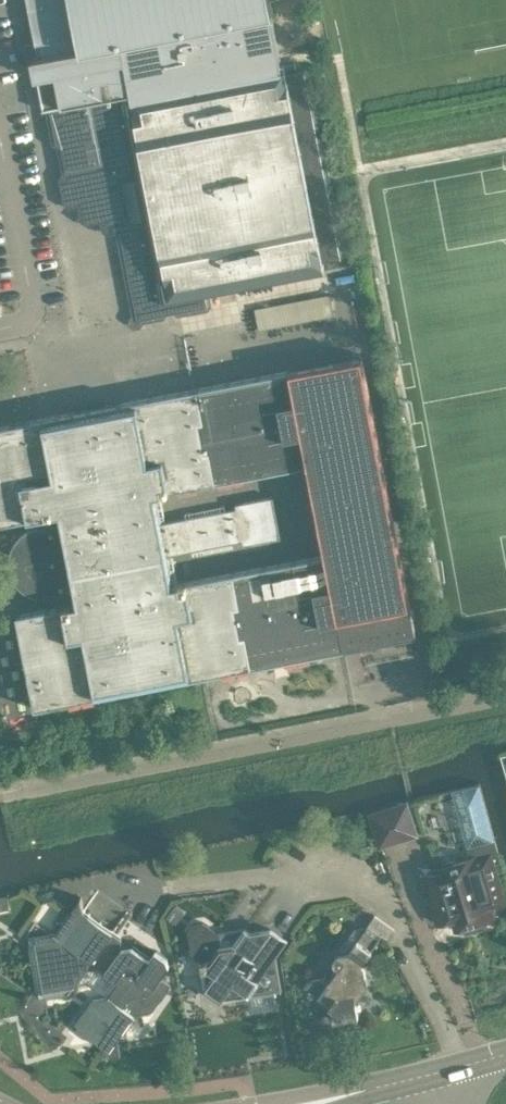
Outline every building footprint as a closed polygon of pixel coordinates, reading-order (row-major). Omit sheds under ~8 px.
[(44,76),(51,109),(47,114),(53,140),(58,143),(63,169),(59,175),(65,201),(69,204),(79,203),(80,210),(93,219),(100,217),(102,226),(107,230),(116,228),(120,247),(128,288),(132,311),(129,316),(130,319),(137,324),(141,324),(144,319),(165,315),(168,309),(174,308),(179,312),(208,306),(212,301),(210,289),(325,267),(324,266),(323,257),(341,253),(344,248),(341,229),(335,226),(335,221),(338,216),(334,197),(329,194),(328,189),(332,184),(328,165),(323,162),(322,157),(326,152),(322,133),(317,129),(316,125),(319,120),(316,101),(311,97),(310,93),(313,88),(310,69),(304,65),(286,69),(284,59),(281,60),(276,31),(271,8),(270,0),(29,0),(44,76)] [(285,61),(286,68),(296,66),(295,59),(285,61)] [(330,289),(255,304),(259,325),(334,310),(330,289)] [(417,630),(363,352),(291,366),(194,384),(0,422),(0,520),(56,509),(57,517),(48,518),(41,521),(36,523),(29,527),(22,534),(16,544),(14,552),(14,559),(15,568),(20,577),(25,584),(34,590),(44,593),(50,594),(56,594),(72,591),(74,599),(17,610),(17,613),(35,705),(252,662),(345,644),(417,630)] [(440,867),(424,872),(438,918),(453,914),(456,924),(461,922),(462,926),(466,928),(483,922),(485,919),(484,915),(492,913),(489,903),(498,900),(503,891),(500,882),(496,879),(488,854),(492,853),(491,852),(501,849),(497,833),(481,776),(452,783),(468,841),(471,854),(454,859),(452,857),(443,860),(441,862),(438,863),(440,867)] [(389,804),(371,810),(379,836),(380,841),(401,835),(415,830),(406,799),(389,804)] [(0,893),(0,906),(10,904),(7,891),(0,893)] [(56,929),(29,934),(39,994),(71,989),(87,966),(101,964),(120,978),(109,993),(93,996),(75,1020),(98,1037),(118,1034),(134,1011),(153,1008),(171,982),(161,974),(169,962),(167,954),(157,947),(151,955),(85,908),(82,892),(56,929)] [(174,901),(166,912),(177,919),(184,908),(174,901)] [(307,977),(303,984),(331,1005),(334,1018),(358,1014),(355,1000),(367,985),(364,965),(361,963),(381,936),(386,938),(387,936),(393,928),(374,914),(348,949),(335,952),(333,954),(335,963),(337,964),(327,977),(324,974),(307,977)] [(193,919),(189,926),(194,951),(206,958),(201,958),(206,987),(220,997),(280,988),(275,954),(287,939),(271,927),(258,929),(247,922),(220,928),(202,917),(193,919)]
